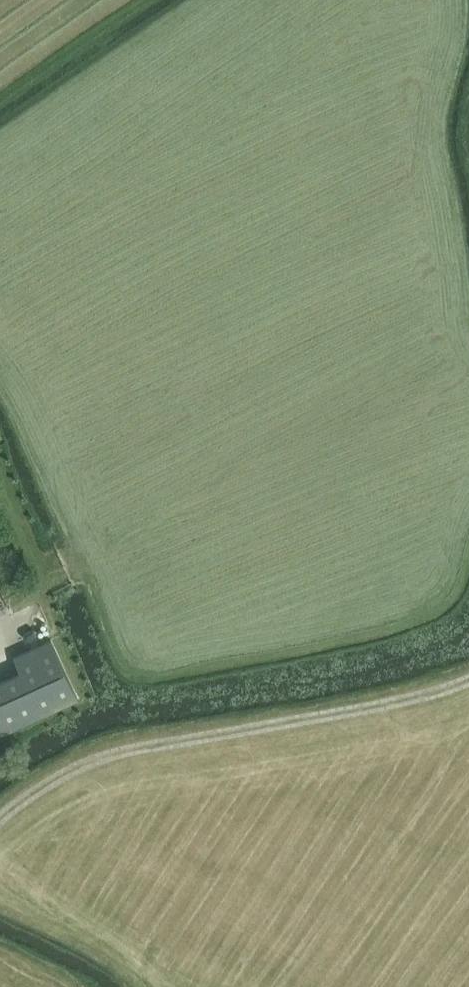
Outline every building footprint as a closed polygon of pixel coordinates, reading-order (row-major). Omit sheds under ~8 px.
[(21,670),(0,680),(0,733),(78,697),(51,638),(14,656),(21,670)]
